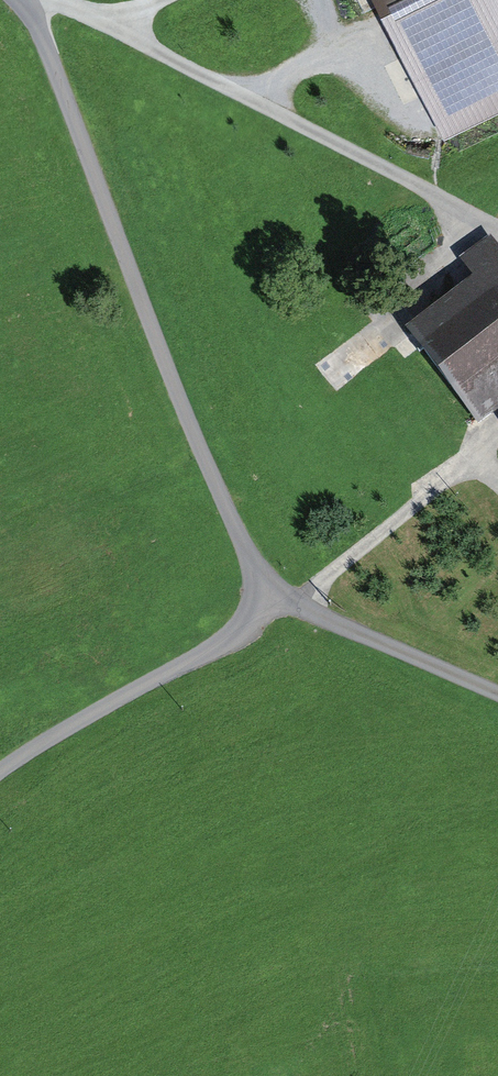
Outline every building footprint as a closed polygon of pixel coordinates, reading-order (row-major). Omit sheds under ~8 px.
[(444,135),(497,109),(497,0),(378,0),(444,135)] [(341,383),(394,448),(448,403),(469,428),(497,404),(497,256),(341,383)]
